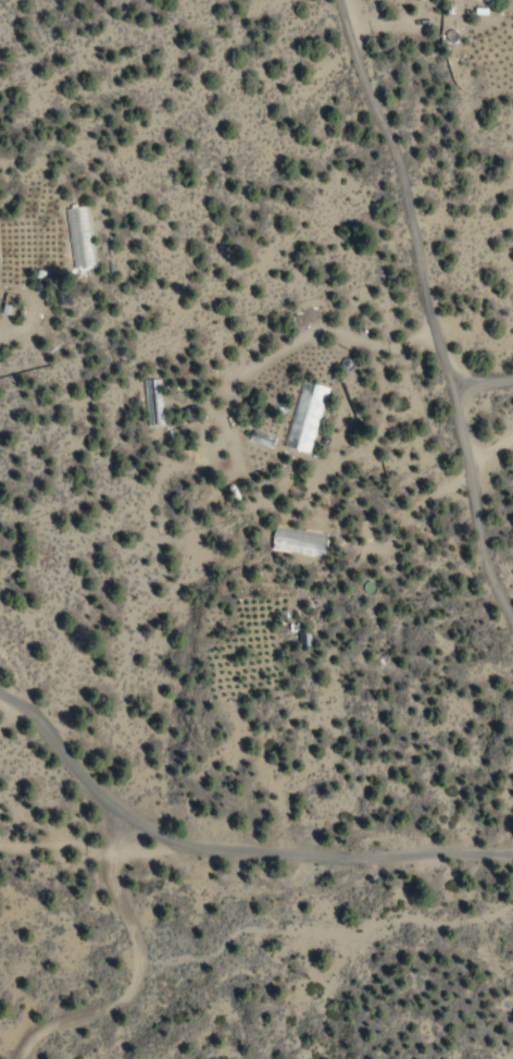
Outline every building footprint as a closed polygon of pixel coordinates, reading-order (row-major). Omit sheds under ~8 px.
[(68,214),(70,267),(92,266),(90,213),(68,214)] [(282,447),(308,454),(327,388),(300,380),(282,447)] [(180,426),(182,435),(199,432),(197,422),(180,426)]
